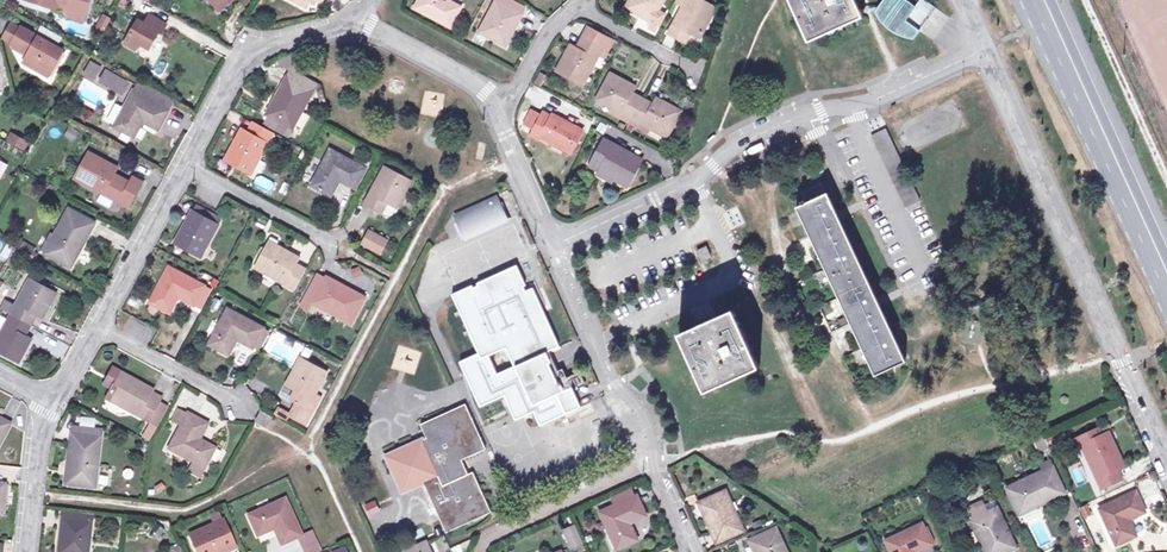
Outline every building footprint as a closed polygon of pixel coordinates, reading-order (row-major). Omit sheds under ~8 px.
[(36,6),(52,11),(54,2),(45,0),(38,0),(37,3),(36,6)] [(60,2),(86,9),(89,0),(60,0),(60,2)] [(221,11),(234,0),(212,0),(221,11)] [(410,11),(445,29),(455,9),(439,2),(440,0),(415,0),(410,11)] [(513,14),(517,6),(507,0),(495,0),(478,35),(503,48),(519,17),(513,14)] [(646,28),(662,0),(627,0),(620,14),(641,25),(646,28)] [(690,39),(695,42),(708,12),(682,0),(675,0),(671,8),(676,11),(663,38),(679,46),(684,37),(690,39)] [(866,16),(859,0),(794,0),(812,39),(866,16)] [(877,11),(882,20),(892,30),(903,36),(915,39),(921,31),(934,40),(950,17),(926,0),(923,0),(917,7),(913,3),(908,0),(885,0),(877,11)] [(86,9),(60,2),(69,16),(83,20),(86,9)] [(140,46),(149,50),(159,32),(162,34),(168,23),(147,13),(143,21),(137,17),(123,43),(137,51),(140,46)] [(109,18),(103,14),(96,27),(102,30),(109,18)] [(12,45),(21,28),(12,23),(3,40),(12,45)] [(58,45),(63,36),(41,24),(37,33),(58,45)] [(646,28),(641,25),(636,32),(643,35),(646,28)] [(65,50),(22,26),(21,28),(12,45),(12,47),(26,55),(21,63),(49,78),(65,50)] [(572,52),(569,50),(555,76),(580,90),(602,50),(605,52),(610,43),(588,31),(583,40),(580,38),(572,52)] [(684,37),(679,46),(686,48),(690,39),(684,37)] [(99,66),(90,61),(84,72),(93,77),(99,66)] [(128,79),(106,68),(100,79),(122,90),(128,79)] [(283,130),(285,126),(292,130),(316,86),(301,79),(293,74),(269,117),(274,120),(272,124),(283,130)] [(595,103),(631,123),(640,107),(626,99),(630,92),(631,90),(609,78),(595,103)] [(125,104),(115,122),(134,132),(143,116),(159,124),(172,98),(138,79),(125,104)] [(640,107),(644,101),(630,92),(626,99),(640,107)] [(108,118),(115,122),(125,104),(118,100),(108,118)] [(654,106),(644,101),(640,107),(651,112),(654,106)] [(640,107),(631,123),(665,142),(679,116),(655,103),(654,106),(651,112),(640,107)] [(525,128),(533,132),(542,117),(534,112),(525,128)] [(542,117),(533,132),(541,136),(539,140),(569,156),(581,134),(552,118),(550,122),(542,117)] [(274,135),(255,124),(250,133),(244,130),(226,161),(252,176),(274,135)] [(903,205),(918,199),(884,126),(869,134),(903,205)] [(8,140),(24,149),(28,141),(12,133),(8,140)] [(602,145),(591,168),(600,173),(598,177),(620,189),(635,163),(602,145)] [(330,150),(311,184),(330,195),(339,179),(354,188),(365,170),(330,150)] [(128,205),(136,192),(125,185),(110,176),(112,171),(85,156),(75,175),(128,205)] [(386,207),(396,212),(411,184),(386,169),(366,207),(381,216),(386,207)] [(125,185),(136,192),(142,180),(131,174),(125,185)] [(868,374),(902,358),(879,311),(836,221),(819,184),(794,195),(797,200),(793,202),(796,208),(790,210),(868,374)] [(453,220),(462,241),(504,223),(495,202),(453,220)] [(60,236),(49,255),(70,266),(96,222),(71,207),(56,234),(60,236)] [(205,219),(208,213),(198,207),(194,212),(192,210),(174,244),(199,258),(217,226),(205,219)] [(386,207),(381,216),(391,222),(396,212),(386,207)] [(205,219),(217,226),(220,220),(208,213),(205,219)] [(378,255),(387,239),(368,229),(360,244),(378,255)] [(42,250),(49,255),(60,236),(56,234),(53,231),(42,250)] [(22,241),(17,249),(30,257),(35,249),(22,241)] [(295,265),(297,260),(265,242),(251,268),(291,291),(303,269),(295,265)] [(702,260),(712,257),(708,246),(698,249),(702,260)] [(353,278),(362,274),(359,266),(349,270),(353,278)] [(475,356),(459,362),(478,407),(502,396),(513,421),(531,413),(537,426),(577,408),(561,371),(556,373),(547,353),(554,350),(529,291),(525,293),(515,269),(450,297),(475,356)] [(165,271),(148,303),(169,313),(176,300),(196,311),(206,292),(165,271)] [(303,299),(311,303),(349,325),(363,300),(325,278),(322,281),(315,277),(303,299)] [(40,319),(44,321),(57,296),(31,282),(17,309),(4,302),(0,308),(0,312),(9,317),(24,325),(26,327),(32,315),(40,319)] [(311,303),(303,299),(298,308),(306,312),(311,303)] [(703,387),(758,365),(734,309),(711,318),(702,322),(679,331),(703,387)] [(257,344),(265,331),(226,310),(207,343),(224,353),(233,337),(250,347),(253,342),(257,344)] [(700,317),(702,322),(711,318),(709,313),(704,315),(700,317)] [(26,327),(31,329),(34,330),(40,319),(32,315),(26,327)] [(24,325),(9,317),(0,333),(0,356),(18,365),(31,341),(26,339),(18,335),(24,325)] [(26,339),(31,329),(26,327),(24,325),(18,335),(26,339)] [(305,352),(301,350),(297,357),(302,360),(305,352)] [(303,411),(311,395),(322,374),(296,360),(282,386),(289,390),(298,395),(292,406),(287,415),(286,418),(302,426),(308,414),(303,411)] [(150,422),(156,425),(165,409),(154,404),(156,402),(144,396),(149,388),(110,366),(105,373),(113,378),(109,386),(103,395),(150,422)] [(113,378),(105,373),(101,381),(109,386),(113,378)] [(283,401),(292,406),(298,395),(289,390),(283,401)] [(303,411),(308,414),(316,398),(311,395),(303,411)] [(428,445),(389,463),(410,507),(431,498),(446,533),(493,511),(475,471),(469,473),(463,460),(484,451),(465,406),(419,427),(428,445)] [(276,408),(272,416),(283,422),(286,418),(287,415),(276,408)] [(171,424),(180,430),(188,417),(178,411),(171,424)] [(266,430),(272,420),(261,413),(255,424),(266,430)] [(188,461),(202,468),(206,461),(212,451),(196,442),(205,426),(188,417),(180,430),(169,450),(188,461)] [(156,425),(150,422),(141,437),(147,440),(156,425)] [(1108,464),(1116,461),(1101,430),(1098,431),(1094,423),(1070,434),(1093,484),(1113,475),(1108,464)] [(1037,431),(1041,441),(1048,438),(1044,428),(1037,431)] [(1031,446),(1041,441),(1037,431),(1027,436),(1031,446)] [(75,439),(66,438),(60,486),(85,489),(88,467),(91,467),(94,441),(83,440),(84,434),(76,433),(75,439)] [(218,454),(212,451),(206,461),(213,465),(218,454)] [(202,468),(188,461),(184,469),(197,477),(202,468)] [(1044,462),(998,483),(1008,505),(1027,496),(1028,500),(1056,488),(1044,462)] [(1151,475),(1137,479),(1142,495),(1156,491),(1151,475)] [(611,545),(629,538),(622,522),(639,514),(631,497),(630,498),(625,488),(605,496),(608,505),(597,510),(611,545)] [(1130,490),(1093,506),(1109,542),(1128,534),(1121,517),(1139,509),(1130,490)] [(711,539),(736,528),(720,492),(695,504),(711,539)] [(369,514),(379,510),(374,498),(364,503),(369,514)] [(983,508),(979,498),(959,507),(979,551),(990,551),(1007,544),(989,505),(983,508)] [(283,499),(246,515),(255,535),(272,528),(279,544),(295,537),(299,535),(283,499)] [(1081,514),(1088,510),(1084,503),(1077,506),(1081,514)] [(207,523),(218,518),(214,511),(204,516),(207,523)] [(86,516),(59,513),(54,551),(82,551),(86,516)] [(751,526),(760,521),(755,514),(747,519),(751,526)] [(207,523),(186,533),(195,551),(211,551),(230,543),(218,518),(207,523)] [(885,540),(891,551),(917,551),(915,549),(931,542),(922,523),(885,540)] [(749,536),(757,551),(785,551),(772,524),(749,536)] [(573,525),(564,529),(571,545),(580,541),(573,525)] [(295,537),(302,551),(313,551),(319,549),(310,530),(299,535),(295,537)]
